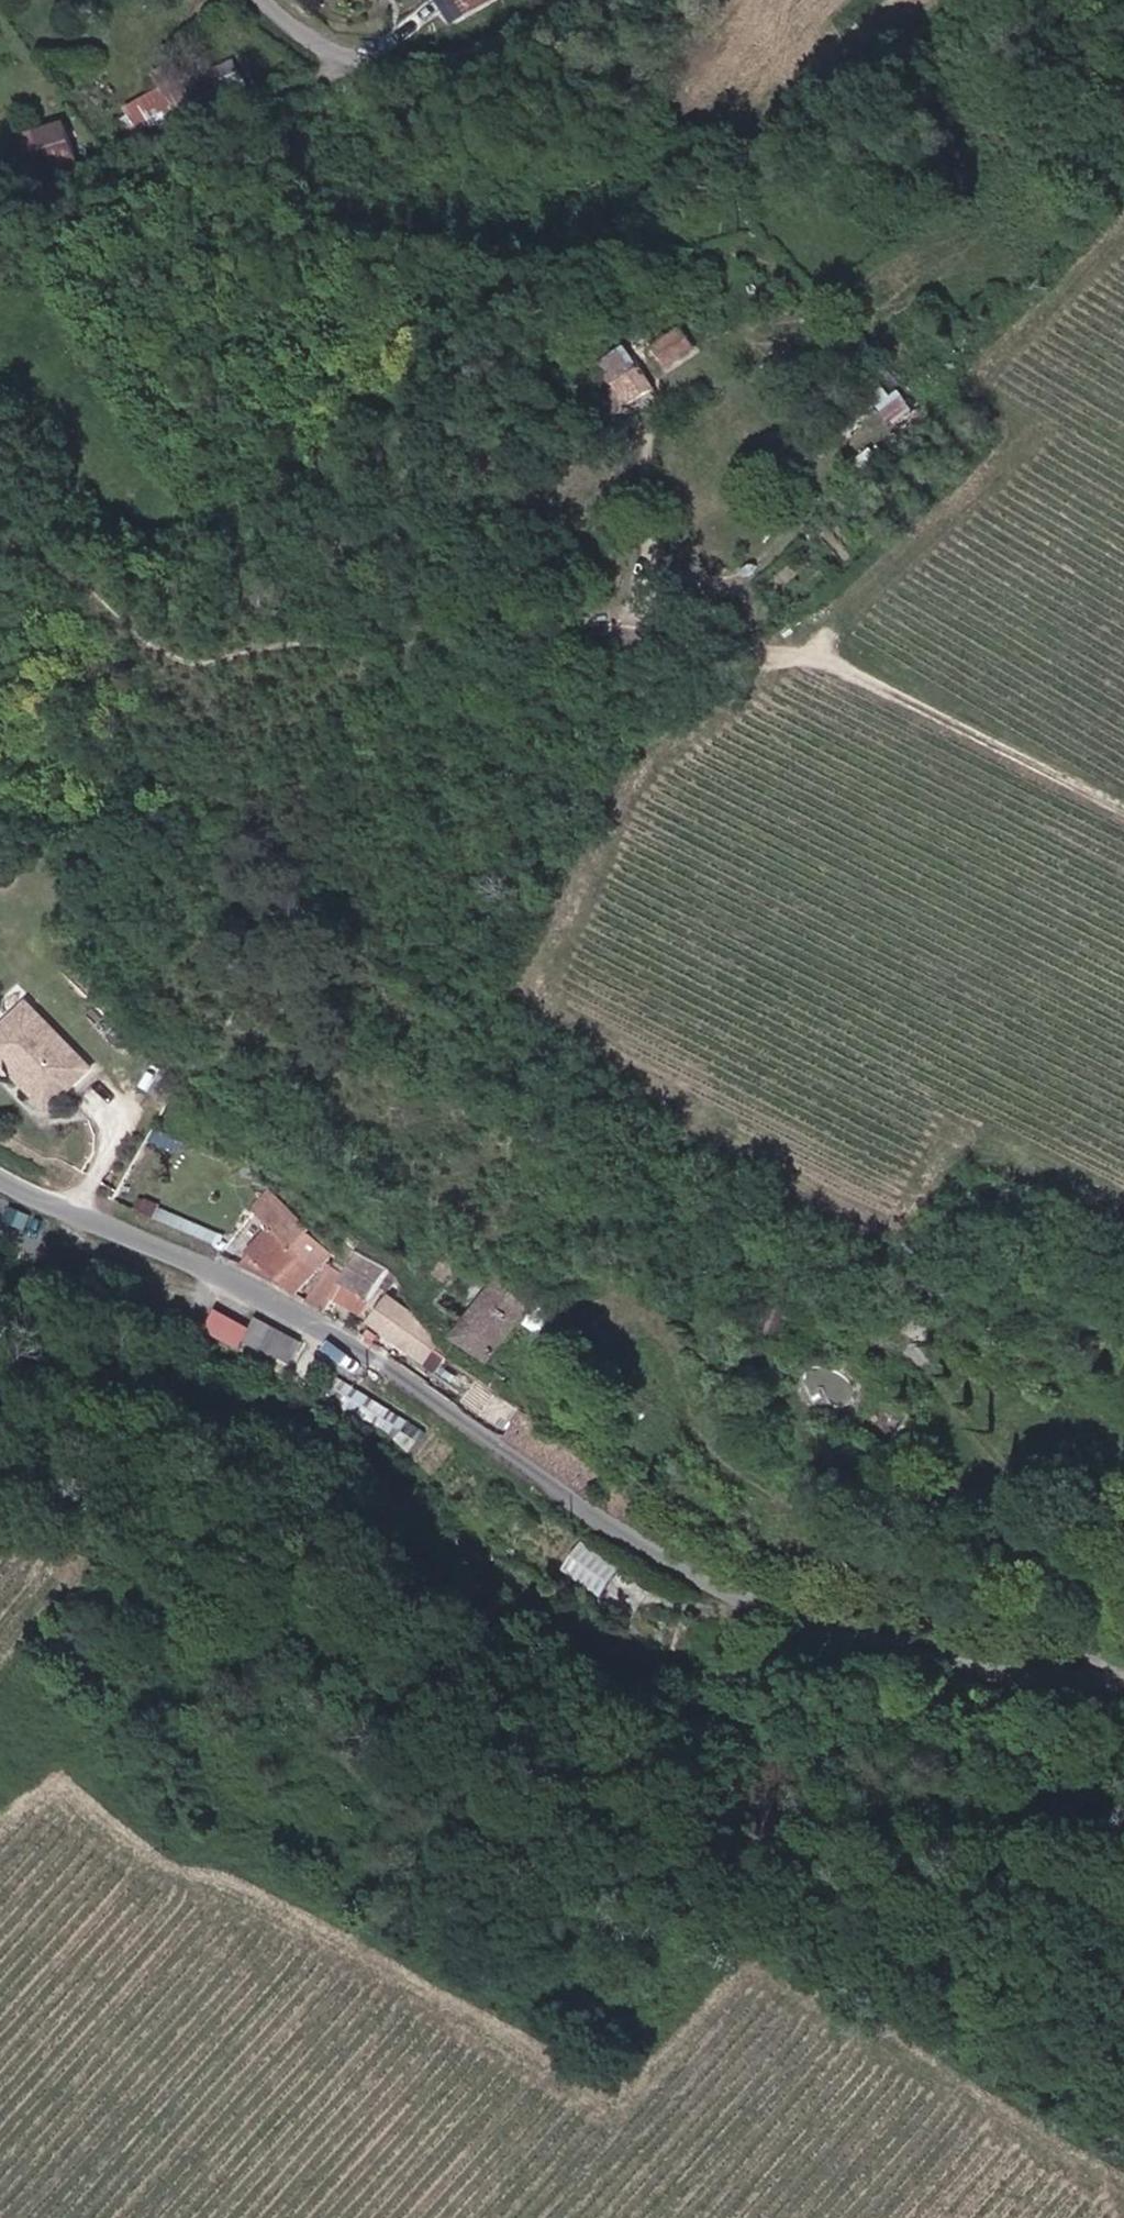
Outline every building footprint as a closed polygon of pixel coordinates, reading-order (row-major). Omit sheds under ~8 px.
[(451,19),(492,0),(441,0),(451,19)] [(77,135),(41,142),(48,174),(83,167),(77,135)] [(684,366),(713,353),(703,331),(674,344),(684,366)] [(664,369),(636,384),(647,404),(675,389),(664,369)] [(40,1012),(34,1006),(0,1041),(0,1052),(12,1063),(22,1052),(11,1041),(40,1012)] [(97,1068),(40,1012),(11,1041),(22,1052),(12,1063),(58,1108),(97,1068)] [(248,1262),(307,1291),(338,1253),(315,1235),(319,1229),(275,1187),(254,1210),(276,1227),(248,1262)] [(400,1274),(373,1254),(358,1274),(354,1280),(363,1287),(352,1301),(369,1314),(400,1274)] [(313,1296),(332,1311),(336,1305),(344,1294),(343,1294),(354,1280),(358,1274),(340,1260),(313,1296)] [(514,1279),(475,1337),(510,1361),(549,1303),(514,1279)] [(392,1303),(376,1326),(432,1365),(445,1346),(423,1331),(426,1327),(392,1303)] [(223,1310),(212,1329),(245,1347),(249,1340),(255,1329),(223,1310)] [(295,1366),(308,1344),(262,1317),(255,1329),(249,1340),(295,1366)] [(509,1410),(516,1399),(508,1393),(500,1403),(509,1410)] [(559,1568),(596,1593),(615,1565),(578,1540),(559,1568)]
